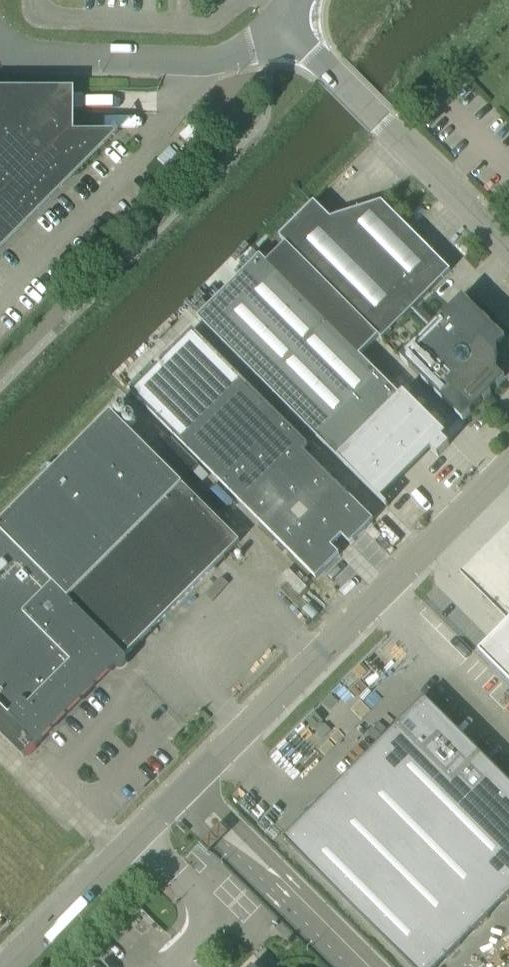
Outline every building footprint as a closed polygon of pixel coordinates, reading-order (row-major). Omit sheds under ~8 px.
[(70,178),(115,133),(70,133),(70,111),(81,111),(81,96),(70,96),(70,90),(0,90),(0,249),(70,178)] [(279,237),(286,244),(379,337),(382,340),(410,312),(429,331),(401,359),(463,422),(506,380),(498,372),(498,365),(504,365),(504,353),(498,353),(498,347),(506,339),(463,297),(435,325),(416,306),(450,271),(382,202),(331,219),(314,202),(279,237)] [(360,356),(379,337),(286,244),(267,263),(260,256),(197,319),(374,495),(425,444),(439,457),(450,446),(360,356)] [(131,393),(315,577),(338,555),(331,547),(343,536),(350,543),(373,521),(351,499),(302,451),(308,445),(307,445),(193,331),(131,393)] [(0,524),(0,545),(123,669),(125,668),(126,667),(126,666),(127,665),(127,664),(128,662),(128,661),(127,660),(127,659),(126,657),(125,656),(240,542),(239,541),(111,413),(0,524)] [(24,757),(38,744),(114,667),(115,668),(116,669),(118,669),(119,670),(120,670),(121,669),(122,669),(123,669),(0,545),(0,734),(24,757)] [(480,655),(508,685),(508,627),(480,655)] [(283,839),(411,966),(438,966),(508,896),(508,782),(425,698),(283,839)]
